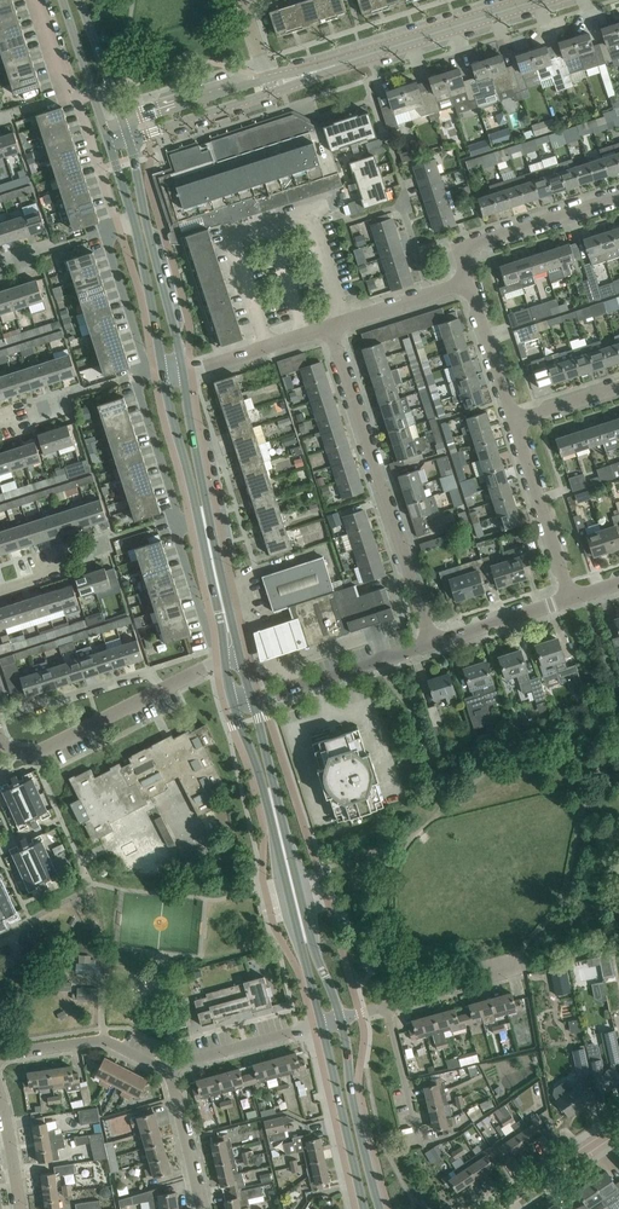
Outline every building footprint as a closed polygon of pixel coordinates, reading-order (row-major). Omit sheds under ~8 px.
[(304,1),(311,23),(320,20),(321,22),(329,19),(323,0),(306,0),(304,1)] [(329,19),(338,16),(337,14),(346,12),(343,0),(323,0),(329,19)] [(362,14),(371,11),(372,13),(381,10),(377,0),(358,0),(362,14)] [(381,10),(389,7),(389,5),(397,3),(396,0),(377,0),(381,10)] [(304,1),(287,6),(295,30),(303,28),(303,26),(311,23),(304,1)] [(13,2),(0,6),(0,18),(17,13),(13,2)] [(269,12),(276,34),(285,31),(286,33),(295,30),(287,6),(269,12)] [(17,13),(0,18),(0,29),(20,23),(17,13)] [(20,23),(0,29),(0,41),(23,33),(20,23)] [(601,28),(607,45),(600,47),(605,63),(612,61),(611,60),(618,57),(618,33),(616,24),(601,28)] [(23,33),(0,41),(0,49),(1,52),(27,43),(23,33)] [(594,49),(588,33),(573,37),(581,61),(596,56),(599,65),(605,63),(600,47),(594,49)] [(559,42),(560,47),(564,59),(558,61),(566,88),(573,86),(569,75),(584,70),(581,61),(573,37),(559,42)] [(30,54),(27,43),(1,52),(4,62),(30,54)] [(551,63),(546,46),(531,51),(540,80),(551,76),(556,92),(566,88),(558,61),(551,63)] [(522,72),(515,75),(513,69),(520,90),(527,88),(526,86),(540,81),(540,80),(531,51),(516,56),(522,72)] [(33,64),(30,54),(4,62),(8,73),(33,64)] [(507,71),(501,54),(487,59),(498,93),(511,88),(513,93),(520,90),(513,69),(507,71)] [(472,64),(473,68),(477,80),(470,83),(475,99),(478,108),(487,105),(484,96),(497,92),(497,93),(498,93),(487,59),(472,64)] [(37,75),(33,64),(8,73),(11,83),(37,75)] [(464,85),(459,68),(444,73),(455,105),(475,99),(470,83),(464,85)] [(444,73),(429,78),(435,94),(428,96),(433,112),(455,105),(444,73)] [(37,75),(11,83),(15,94),(18,93),(25,91),(41,86),(37,75)] [(421,98),(416,82),(402,86),(409,110),(414,108),(421,116),(433,112),(428,96),(421,98)] [(612,84),(605,86),(609,97),(611,103),(618,101),(616,95),(612,84)] [(383,111),(381,107),(387,127),(398,124),(394,115),(409,110),(402,86),(387,91),(392,108),(383,111)] [(62,107),(60,107),(36,115),(40,126),(65,117),(62,107)] [(615,109),(603,113),(604,116),(606,123),(618,119),(618,115),(618,114),(618,108),(615,109)] [(346,118),(334,122),(334,123),(324,127),(331,151),(340,148),(340,146),(342,146),(353,142),(365,138),(367,138),(367,139),(376,136),(375,133),(373,126),(371,120),(369,112),(358,116),(357,114),(346,118)] [(338,172),(337,167),(335,162),(331,151),(324,127),(320,128),(306,120),(294,114),(212,141),(203,144),(204,147),(200,148),(199,145),(201,152),(183,158),(181,151),(170,154),(176,171),(158,177),(173,223),(201,214),(214,221),(231,215),(233,221),(343,186),(338,172)] [(69,128),(65,117),(40,126),(43,136),(69,128)] [(592,127),(600,125),(598,118),(590,120),(592,127)] [(592,127),(590,120),(576,125),(579,132),(578,132),(579,137),(593,132),(591,128),(592,127)] [(573,133),(578,132),(579,132),(576,125),(563,129),(565,136),(566,136),(567,140),(575,138),(573,133)] [(72,138),(69,128),(43,136),(46,146),(72,138)] [(509,128),(499,131),(503,143),(513,140),(509,128)] [(525,139),(534,136),(532,128),(523,131),(525,139)] [(565,136),(563,129),(549,134),(551,141),(550,141),(551,146),(557,144),(556,139),(565,136)] [(14,132),(0,137),(0,140),(5,156),(20,151),(14,132)] [(550,141),(551,141),(549,134),(535,138),(537,145),(550,141)] [(76,148),(72,138),(46,146),(50,157),(76,148)] [(370,156),(374,155),(385,151),(381,138),(366,143),(370,156)] [(537,145),(535,138),(521,143),(523,150),(522,150),(524,155),(533,152),(531,147),(537,145)] [(484,152),(481,143),(469,147),(472,156),(484,152)] [(510,154),(522,150),(523,150),(521,143),(507,147),(510,154)] [(599,149),(602,158),(608,175),(618,171),(618,162),(613,144),(599,149)] [(510,154),(507,147),(493,152),(495,159),(510,154)] [(79,159),(76,148),(50,157),(53,167),(79,159)] [(495,159),(493,152),(474,158),(476,165),(483,163),(495,159)] [(354,171),(358,185),(363,198),(362,198),(365,207),(388,200),(385,189),(386,189),(379,165),(377,166),(374,155),(370,156),(350,163),(353,172),(354,171)] [(556,155),(541,160),(543,167),(558,163),(556,155)] [(476,165),(474,158),(465,161),(467,168),(476,165)] [(608,175),(602,158),(589,162),(594,179),(608,175)] [(82,169),(79,159),(53,167),(57,178),(82,169)] [(434,159),(414,166),(417,176),(419,176),(421,182),(439,176),(434,159)] [(594,179),(589,162),(575,167),(580,184),(594,179)] [(547,176),(544,167),(531,172),(539,197),(553,193),(547,176)] [(580,184),(575,167),(561,171),(566,188),(580,184)] [(86,179),(82,169),(57,178),(60,188),(86,179)] [(566,188),(561,171),(547,176),(553,193),(566,188)] [(539,197),(531,172),(517,177),(525,202),(539,197)] [(27,175),(16,179),(18,185),(29,182),(30,182),(28,175),(27,175)] [(439,176),(421,182),(423,188),(421,189),(424,199),(444,192),(439,176)] [(517,177),(503,181),(505,189),(511,206),(525,202),(517,177)] [(89,190),(86,179),(60,188),(63,198),(89,190)] [(0,184),(0,189),(1,191),(12,187),(10,181),(0,184)] [(18,196),(33,192),(30,184),(16,189),(18,196)] [(473,198),(469,184),(462,186),(466,200),(473,198)] [(4,201),(18,196),(16,189),(2,194),(4,201)] [(511,206),(505,189),(492,194),(497,211),(511,206)] [(92,200),(89,190),(63,198),(66,208),(92,200)] [(444,192),(424,199),(428,208),(429,208),(431,214),(450,208),(455,207),(449,191),(444,192)] [(492,194),(478,198),(483,215),(497,211),(492,194)] [(352,212),(352,215),(365,211),(364,208),(365,207),(362,198),(348,203),(352,212)] [(96,210),(92,200),(66,208),(70,219),(96,210)] [(348,203),(342,205),(345,214),(352,212),(348,203)] [(432,221),(435,231),(455,224),(450,208),(431,214),(433,221),(432,221)] [(73,230),(96,223),(99,222),(96,210),(70,219),(73,230)] [(45,229),(39,211),(25,215),(31,234),(45,229)] [(31,234),(25,215),(10,220),(16,239),(31,234)] [(395,228),(392,218),(371,225),(377,241),(395,235),(393,229),(395,228)] [(10,220),(0,223),(0,238),(2,243),(16,239),(10,220)] [(187,246),(190,244),(192,249),(189,249),(189,250),(213,243),(210,235),(208,228),(203,230),(198,228),(189,231),(186,235),(182,237),(182,238),(185,237),(187,246)] [(597,234),(599,238),(606,260),(618,256),(618,253),(617,247),(613,234),(611,230),(597,234)] [(64,233),(58,235),(60,242),(67,239),(64,233)] [(363,234),(355,236),(358,246),(366,244),(363,234)] [(597,234),(583,239),(585,243),(587,250),(589,256),(591,262),(592,265),(606,260),(599,238),(597,234)] [(397,241),(395,235),(377,241),(382,257),(402,251),(399,241),(397,241)] [(192,259),(195,258),(196,262),(194,263),(194,264),(217,256),(213,243),(189,250),(192,259)] [(569,243),(555,248),(557,252),(561,265),(565,277),(572,274),(568,263),(581,258),(576,244),(570,246),(569,243)] [(555,248),(541,252),(543,257),(547,270),(551,281),(565,277),(561,265),(557,252),(555,248)] [(96,262),(93,251),(67,260),(70,270),(96,262)] [(405,261),(402,251),(382,257),(387,273),(406,267),(404,261),(405,261)] [(541,252),(528,257),(529,261),(533,274),(547,270),(543,257),(541,252)] [(364,255),(356,257),(358,265),(367,262),(364,255)] [(197,272),(199,272),(200,276),(198,277),(222,270),(217,256),(194,264),(197,272)] [(528,257),(514,261),(515,266),(522,288),(536,283),(533,274),(529,261),(528,257)] [(505,283),(498,285),(501,294),(505,293),(522,288),(515,266),(514,261),(500,266),(501,270),(505,283)] [(100,273),(96,262),(70,270),(74,281),(100,273)] [(359,266),(358,266),(361,272),(367,270),(368,270),(366,263),(365,264),(361,265),(359,266)] [(392,290),(412,283),(409,273),(408,274),(406,267),(387,273),(392,290)] [(201,286),(203,285),(205,290),(202,290),(202,291),(226,283),(222,270),(198,277),(201,286)] [(103,283),(100,273),(74,281),(77,291),(103,283)] [(596,300),(602,298),(596,277),(589,279),(596,300)] [(373,279),(367,281),(369,289),(376,287),(373,279)] [(596,300),(589,279),(581,281),(588,302),(596,300)] [(43,300),(37,280),(22,284),(28,304),(43,300)] [(106,293),(103,283),(77,291),(81,302),(106,293)] [(205,300),(208,299),(209,303),(207,304),(230,297),(226,283),(202,291),(205,300)] [(28,304),(22,284),(7,289),(14,309),(28,304)] [(7,289),(0,292),(0,314),(14,309),(7,289)] [(110,304),(106,293),(81,302),(84,312),(110,304)] [(618,309),(618,301),(617,296),(603,301),(607,313),(618,309)] [(209,313),(212,313),(213,317),(211,318),(235,310),(230,297),(207,304),(209,313)] [(560,312),(572,308),(570,301),(558,305),(560,312)] [(592,317),(607,313),(603,301),(589,305),(591,313),(592,317)] [(526,308),(522,309),(524,316),(531,313),(534,320),(547,316),(543,303),(529,307),(526,308)] [(113,314),(110,304),(84,312),(87,322),(113,314)] [(560,312),(558,305),(549,308),(551,315),(560,312)] [(591,313),(589,305),(577,309),(579,316),(591,313)] [(440,323),(446,321),(444,315),(442,307),(435,309),(440,323)] [(433,325),(439,324),(440,323),(435,309),(429,312),(433,325)] [(515,312),(508,314),(512,327),(519,325),(530,322),(534,320),(531,313),(524,316),(522,309),(515,312)] [(214,327),(216,326),(218,331),(215,331),(215,332),(222,329),(239,324),(235,310),(211,318),(214,327)] [(443,338),(462,332),(456,311),(444,315),(446,321),(440,323),(439,324),(443,338)] [(564,322),(575,318),(572,311),(562,314),(564,322)] [(426,328),(433,325),(429,312),(422,314),(426,328)] [(117,325),(113,314),(87,322),(91,333),(117,325)] [(419,330),(426,328),(422,314),(415,316),(419,330)] [(564,322),(562,314),(552,318),(555,325),(564,322)] [(413,332),(418,330),(419,330),(415,316),(408,318),(413,332)] [(413,332),(408,318),(402,320),(406,334),(411,333),(413,332)] [(38,334),(61,327),(59,320),(36,327),(38,334)] [(399,336),(406,334),(402,320),(395,322),(399,336)] [(393,339),(399,336),(395,322),(388,325),(393,339)] [(217,346),(217,347),(244,338),(239,324),(222,329),(215,332),(218,341),(221,340),(222,344),(217,346)] [(513,331),(517,344),(532,339),(530,333),(537,331),(535,324),(513,331)] [(120,335),(117,325),(91,333),(94,344),(120,335)] [(386,341),(393,339),(388,325),(381,327),(386,341)] [(23,339),(38,334),(36,327),(21,332),(23,339)] [(379,343),(381,342),(386,341),(381,327),(375,329),(379,343)] [(21,332),(19,328),(3,334),(4,338),(2,339),(4,345),(23,339),(21,332)] [(372,345),(379,343),(375,329),(368,331),(372,345)] [(50,342),(63,337),(61,330),(47,335),(50,342)] [(423,345),(418,330),(413,332),(411,333),(416,347),(423,345)] [(366,347),(372,345),(368,331),(361,333),(366,347)] [(532,339),(539,337),(537,331),(530,333),(532,339)] [(467,346),(462,332),(443,338),(448,352),(467,346)] [(35,346),(50,342),(47,335),(33,339),(35,346)] [(123,346),(120,335),(94,344),(97,354),(123,346)] [(406,350),(413,348),(409,337),(402,339),(406,350)] [(573,349),(581,374),(582,377),(583,377),(589,375),(588,372),(595,370),(587,344),(585,338),(579,340),(578,338),(570,341),(573,349)] [(20,351),(35,346),(33,339),(18,344),(20,351)] [(603,348),(601,340),(587,344),(595,370),(609,365),(603,348)] [(372,345),(366,347),(362,348),(367,363),(386,356),(381,342),(379,343),(372,345)] [(617,343),(603,348),(609,365),(618,362),(618,350),(617,343)] [(6,356),(20,351),(18,344),(4,349),(6,356)] [(420,361),(427,358),(423,345),(416,347),(420,361)] [(127,357),(123,346),(97,354),(101,365),(127,357)] [(471,360),(467,346),(448,352),(452,366),(471,360)] [(410,364),(417,362),(413,348),(406,350),(410,364)] [(573,349),(566,351),(559,353),(567,379),(581,374),(573,349)] [(302,368),(308,366),(304,352),(298,354),(302,368)] [(558,353),(558,352),(545,357),(553,383),(567,379),(559,353),(558,353)] [(76,374),(70,354),(55,359),(62,379),(76,374)] [(301,369),(302,368),(298,354),(291,357),(295,370),(301,369)] [(390,370),(386,356),(367,363),(371,376),(390,370)] [(104,375),(127,368),(130,367),(127,357),(101,365),(104,375)] [(288,373),(295,370),(291,357),(284,359),(288,373)] [(545,357),(542,358),(530,361),(539,388),(553,383),(545,357)] [(425,374),(431,372),(427,358),(420,361),(425,374)] [(62,379),(55,359),(41,364),(47,384),(62,379)] [(281,375),(288,373),(284,359),(277,361),(281,375)] [(476,373),(471,360),(452,366),(457,379),(470,375),(476,373)] [(321,362),(308,366),(302,368),(301,369),(306,385),(325,379),(323,372),(324,372),(321,362)] [(410,364),(413,373),(408,374),(410,379),(415,378),(422,376),(417,362),(410,364)] [(47,384),(41,364),(26,368),(32,388),(47,384)] [(32,388),(26,368),(11,373),(18,393),(32,388)] [(397,368),(390,370),(371,376),(376,390),(395,384),(402,382),(397,368)] [(429,388),(436,386),(431,372),(425,374),(429,388)] [(11,373),(0,377),(0,388),(3,398),(18,393),(11,373)] [(476,373),(470,375),(457,379),(449,382),(454,396),(480,387),(476,373)] [(223,408),(225,417),(247,410),(236,375),(214,382),(217,391),(215,391),(220,409),(223,408)] [(419,391),(426,389),(422,376),(415,378),(419,391)] [(327,385),(325,379),(306,385),(311,401),(331,394),(328,384),(327,385)] [(399,398),(395,384),(376,390),(380,404),(399,398)] [(434,402),(440,400),(436,386),(429,388),(434,402)] [(452,397),(454,403),(463,400),(466,408),(485,402),(480,387),(454,396),(452,397)] [(424,405),(431,403),(426,389),(419,391),(424,405)] [(335,404),(331,394),(311,401),(316,417),(335,411),(333,405),(335,404)] [(127,407),(124,396),(98,405),(101,416),(127,407)] [(404,412),(399,398),(380,404),(385,418),(404,412)] [(440,400),(434,402),(439,419),(446,417),(440,400)] [(429,419),(435,417),(431,403),(424,405),(429,419)] [(130,418),(127,407),(101,416),(105,426),(130,418)] [(247,410),(225,417),(228,425),(226,426),(232,443),(234,443),(236,451),(259,444),(247,410)] [(316,417),(321,431),(322,433),(342,426),(339,417),(337,417),(335,411),(316,417)] [(408,426),(404,412),(385,418),(389,432),(408,426)] [(469,425),(461,428),(463,434),(471,432),(490,426),(486,412),(466,418),(469,425)] [(433,433),(440,431),(435,417),(429,419),(433,433)] [(134,428),(130,418),(105,426),(108,436),(134,428)] [(611,420),(597,425),(599,429),(603,442),(606,451),(618,446),(617,438),(611,420)] [(446,440),(453,438),(448,421),(441,423),(446,440)] [(74,443),(68,425),(53,430),(59,448),(74,443)] [(599,429),(597,425),(584,429),(589,446),(603,442),(599,429)] [(322,433),(321,431),(315,433),(316,437),(322,435),(327,449),(345,443),(343,437),(345,436),(342,426),(322,433)] [(413,440),(408,426),(389,432),(394,446),(413,440)] [(494,440),(490,426),(471,432),(475,446),(494,440)] [(137,438),(134,428),(108,436),(111,447),(137,438)] [(589,446),(584,429),(570,434),(575,451),(589,446)] [(59,448),(53,430),(38,434),(44,453),(59,448)] [(437,444),(435,445),(438,454),(446,451),(440,431),(433,433),(437,444)] [(570,434),(555,438),(561,455),(575,451),(570,434)] [(398,460),(403,459),(405,464),(423,458),(421,451),(423,450),(425,448),(425,446),(425,444),(423,436),(413,440),(394,446),(398,460)] [(140,449),(137,438),(111,447),(115,457),(140,449)] [(450,454),(457,452),(453,438),(446,440),(450,454)] [(499,454),(494,440),(475,446),(480,460),(499,454)] [(41,460),(35,442),(20,446),(26,465),(41,460)] [(348,449),(345,443),(327,449),(332,465),(352,459),(349,449),(348,449)] [(248,486),(270,479),(259,444),(236,451),(239,460),(237,460),(243,478),(245,477),(248,486)] [(300,445),(290,449),(293,456),(303,453),(300,445)] [(26,465),(20,446),(6,451),(12,470),(26,465)] [(144,459),(140,449),(115,457),(118,468),(144,459)] [(6,451),(0,453),(0,474),(12,470),(6,451)] [(455,468),(462,466),(457,452),(450,454),(455,468)] [(503,468),(499,454),(480,460),(484,474),(503,468)] [(453,473),(447,455),(436,458),(442,477),(447,476),(453,473)] [(74,463),(74,464),(67,466),(68,472),(67,472),(69,479),(91,472),(87,459),(74,463)] [(147,470),(144,459),(118,468),(121,478),(147,470)] [(355,468),(352,459),(332,465),(337,481),(351,477),(356,475),(354,469),(355,468)] [(459,482),(466,480),(462,466),(455,468),(459,482)] [(508,481),(503,468),(484,474),(489,488),(508,481)] [(403,490),(422,484),(417,469),(398,475),(403,490)] [(150,480),(147,470),(121,478),(125,488),(150,480)] [(601,483),(615,478),(612,471),(599,476),(601,483)] [(51,484),(69,479),(67,472),(49,478),(51,484)] [(453,473),(447,476),(450,486),(456,484),(453,473)] [(583,473),(580,474),(569,478),(573,491),(587,486),(583,473)] [(80,486),(94,482),(92,474),(78,479),(80,486)] [(356,475),(351,477),(337,481),(343,498),(363,491),(360,481),(358,482),(356,475)] [(601,483),(599,476),(589,479),(591,486),(601,483)] [(34,490),(51,484),(49,478),(32,483),(34,490)] [(66,491),(80,486),(78,479),(63,484),(66,491)] [(256,512),(259,520),(281,513),(270,479),(248,486),(250,494),(248,495),(254,512),(256,512)] [(154,490),(150,480),(125,488),(128,498),(154,490)] [(464,496),(470,493),(466,480),(459,482),(464,496)] [(512,496),(508,481),(489,488),(493,502),(512,496)] [(17,488),(15,483),(4,487),(5,492),(3,493),(5,499),(20,495),(18,488),(17,488)] [(20,495),(34,490),(32,483),(18,488),(20,495)] [(51,496),(66,491),(63,484),(49,488),(51,496)] [(426,498),(422,484),(403,490),(407,504),(426,498)] [(456,506),(462,504),(457,487),(451,490),(456,506)] [(37,500),(51,496),(49,488),(34,493),(37,500)] [(157,500),(154,490),(128,498),(131,509),(157,500)] [(580,502),(591,498),(588,490),(577,494),(580,502)] [(22,505),(37,500),(34,493),(20,498),(22,505)] [(470,493),(464,496),(467,507),(474,505),(470,493)] [(517,509),(512,496),(493,502),(498,515),(511,511),(517,509)] [(7,510),(22,505),(20,498),(5,503),(7,510)] [(407,504),(413,521),(425,516),(432,514),(426,498),(412,502),(407,504)] [(107,519),(101,499),(86,504),(92,524),(107,519)] [(131,509),(135,520),(161,512),(157,500),(131,509)] [(92,524),(86,504),(71,509),(78,529),(92,524)] [(78,529),(71,509),(57,513),(63,533),(78,529)] [(517,509),(511,511),(498,515),(502,530),(521,524),(517,509)] [(364,510),(357,512),(343,516),(349,533),(367,527),(365,520),(367,520),(364,510)] [(463,529),(470,527),(465,510),(458,513),(463,529)] [(473,523),(480,521),(476,510),(469,512),(473,523)] [(331,528),(341,524),(337,512),(327,515),(331,528)] [(63,533),(57,513),(42,518),(49,538),(63,533)] [(281,513),(259,520),(261,529),(259,529),(265,547),(267,546),(270,555),(292,548),(281,513)] [(452,513),(434,519),(438,532),(456,526),(452,513)] [(601,530),(606,546),(608,553),(615,551),(614,549),(618,547),(618,538),(617,533),(618,532),(618,514),(612,516),(615,525),(601,530)] [(413,522),(415,529),(428,525),(425,516),(413,521),(413,522)] [(606,546),(601,530),(599,523),(585,527),(581,516),(574,518),(582,544),(589,542),(593,554),(594,556),(601,553),(601,555),(608,553),(606,546)] [(49,538),(42,518),(28,523),(34,543),(49,538)] [(480,521),(473,523),(477,537),(484,535),(480,521)] [(34,543),(28,523),(13,527),(19,547),(34,543)] [(428,525),(415,529),(417,536),(430,532),(428,525)] [(13,527),(0,532),(0,537),(5,552),(19,547),(13,527)] [(369,533),(367,527),(349,533),(354,549),(374,542),(371,532),(369,533)] [(422,551),(437,546),(434,539),(419,544),(422,551)] [(164,550),(161,540),(135,548),(138,558),(164,550)] [(377,552),(374,542),(354,549),(359,565),(373,560),(378,559),(376,553),(377,552)] [(501,552),(504,561),(505,561),(512,582),(526,577),(521,564),(529,561),(523,545),(512,549),(501,552)] [(168,561),(164,550),(138,558),(142,569),(168,561)] [(538,551),(530,554),(532,560),(540,557),(538,551)] [(322,556),(273,572),(262,576),(273,612),(289,607),(288,606),(334,591),(322,556)] [(504,561),(491,565),(488,556),(481,558),(487,575),(494,573),(498,587),(512,582),(505,561),(504,561)] [(487,575),(481,558),(460,565),(470,595),(484,591),(479,577),(487,575)] [(378,559),(373,560),(359,565),(365,581),(385,575),(381,565),(380,565),(378,559)] [(171,571),(168,561),(142,569),(145,580),(171,571)] [(439,571),(446,594),(453,592),(456,600),(470,595),(460,565),(439,571)] [(111,586),(105,568),(90,573),(96,591),(111,586)] [(428,580),(436,577),(433,569),(425,571),(428,580)] [(174,581),(171,571),(145,580),(149,590),(174,581)] [(96,591),(90,573),(75,577),(81,596),(96,591)] [(344,579),(343,580),(346,588),(347,587),(354,585),(351,577),(344,579)] [(178,592),(174,581),(149,590),(152,600),(178,592)] [(358,596),(355,587),(356,586),(356,584),(354,585),(347,587),(346,588),(338,590),(337,590),(334,591),(288,606),(289,607),(292,617),(297,616),(307,646),(368,626),(368,625),(380,621),(380,622),(395,617),(385,587),(358,596)] [(78,603),(72,585),(57,589),(63,608),(78,603)] [(63,608),(57,589),(43,594),(49,613),(63,608)] [(181,602),(178,592),(152,600),(155,611),(181,602)] [(49,613),(43,594),(28,599),(34,617),(49,613)] [(34,617),(28,599),(14,603),(20,622),(34,617)] [(184,613),(181,602),(155,611),(159,621),(179,614),(184,613)] [(14,603),(0,608),(0,610),(5,627),(20,622),(14,603)] [(184,613),(179,614),(159,621),(162,631),(188,623),(184,613)] [(88,626),(106,620),(103,614),(86,619),(88,626)] [(117,628),(131,623),(128,616),(115,621),(117,628)] [(137,628),(143,626),(139,616),(134,618),(137,628)] [(292,617),(254,630),(260,661),(307,646),(297,616),(292,617)] [(71,631),(88,626),(86,619),(69,625),(71,631)] [(102,632),(117,628),(115,621),(100,626),(102,632)] [(166,643),(186,636),(191,634),(188,623),(162,631),(166,643)] [(57,636),(71,631),(69,625),(55,630),(57,636)] [(88,637),(102,632),(100,626),(86,630),(88,637)] [(42,641),(57,636),(55,630),(40,634),(42,641)] [(73,641),(88,637),(86,630),(71,635),(73,641)] [(28,645),(42,641),(40,634),(26,639),(28,645)] [(59,646),(73,641),(71,635),(57,640),(59,646)] [(147,649),(153,647),(150,637),(144,638),(147,649)] [(560,682),(570,679),(574,694),(584,691),(579,676),(576,664),(567,667),(557,638),(536,645),(540,657),(543,666),(554,663),(560,682)] [(13,650),(28,645),(26,639),(11,644),(13,650)] [(44,651),(59,646),(57,640),(42,644),(44,651)] [(143,658),(137,640),(122,644),(128,663),(143,658)] [(10,641),(0,644),(0,654),(13,650),(11,644),(10,641)] [(30,655),(44,651),(42,644),(28,649),(30,655)] [(128,663),(122,644),(108,649),(114,668),(128,663)] [(15,660),(30,655),(28,649),(13,654),(15,660)] [(114,668),(108,649),(93,654),(99,672),(114,668)] [(522,692),(532,689),(536,701),(546,698),(542,688),(539,676),(530,679),(520,650),(499,657),(503,669),(506,678),(517,674),(522,692)] [(11,655),(0,658),(0,660),(2,666),(16,661),(15,660),(13,654),(11,655)] [(99,672),(93,654),(79,658),(85,677),(99,672)] [(85,677),(79,658),(64,663),(70,682),(85,677)] [(4,673),(18,668),(16,661),(2,666),(4,673)] [(475,665),(465,668),(467,676),(474,697),(465,700),(468,711),(473,726),(483,723),(481,717),(489,714),(486,704),(487,704),(484,692),(492,689),(490,682),(492,681),(489,673),(486,662),(483,662),(483,661),(475,664),(475,665)] [(70,682),(64,663),(50,668),(56,686),(70,682)] [(6,679),(20,675),(18,668),(4,673),(6,679)] [(56,686),(50,668),(35,672),(41,691),(56,686)] [(35,672),(21,677),(20,677),(22,682),(24,688),(26,696),(41,691),(35,672)] [(452,685),(449,674),(428,680),(432,692),(434,699),(445,696),(448,706),(458,703),(452,685)] [(20,677),(21,677),(20,675),(6,679),(8,686),(22,682),(20,677)] [(24,688),(22,682),(8,686),(10,693),(24,688)] [(432,727),(442,724),(436,705),(427,708),(432,727)] [(86,825),(94,841),(99,838),(98,838),(114,830),(109,818),(125,810),(126,812),(145,802),(140,793),(146,790),(149,797),(168,787),(166,783),(179,777),(199,815),(216,806),(208,790),(223,782),(205,748),(215,743),(206,725),(190,733),(188,730),(171,739),(174,745),(168,748),(164,739),(129,757),(131,762),(121,767),(119,764),(111,768),(111,769),(95,777),(91,769),(75,777),(75,776),(70,778),(78,794),(79,793),(81,798),(70,803),(80,823),(85,820),(87,825),(86,825)] [(369,753),(366,754),(358,729),(312,743),(320,768),(317,769),(326,798),(329,797),(337,822),(351,818),(353,823),(362,820),(372,817),(370,811),(384,807),(376,782),(379,781),(369,753)] [(2,792),(4,791),(18,823),(17,824),(19,830),(28,826),(26,821),(30,818),(32,821),(37,819),(35,816),(40,814),(42,819),(51,815),(48,809),(47,810),(32,778),(34,777),(31,772),(22,776),(25,781),(20,783),(19,780),(14,783),(15,785),(10,787),(8,782),(0,786),(0,788),(2,792)] [(161,816),(154,819),(165,840),(167,846),(176,845),(161,815),(161,816)] [(52,881),(61,877),(58,872),(56,873),(41,841),(43,840),(41,834),(32,838),(34,843),(30,845),(28,843),(23,845),(25,848),(20,850),(18,845),(9,849),(12,855),(13,854),(28,886),(26,886),(29,892),(38,888),(35,883),(40,881),(41,884),(46,881),(45,879),(50,876),(52,881)] [(188,855),(182,857),(185,865),(191,862),(188,855)] [(4,921),(2,918),(7,916),(9,921),(18,917),(15,911),(14,912),(0,883),(0,923),(4,921)] [(611,953),(598,956),(599,956),(600,962),(603,979),(616,976),(611,953)] [(77,972),(99,973),(99,965),(96,965),(79,964),(78,964),(77,972)] [(566,965),(550,968),(555,995),(571,992),(566,965)] [(202,1025),(215,1022),(214,1018),(255,1007),(256,1010),(272,1006),(269,995),(266,986),(267,986),(264,976),(243,981),(244,983),(206,993),(207,996),(195,1000),(202,1025)] [(61,982),(61,990),(71,990),(71,982),(61,982)] [(77,999),(98,999),(98,989),(78,989),(77,999)] [(503,995),(508,1014),(517,1012),(516,1010),(522,1008),(520,999),(514,1001),(512,993),(503,995)] [(508,1014),(503,995),(490,999),(491,1002),(495,1017),(508,1014)] [(174,1001),(180,1027),(187,1026),(181,999),(174,1001)] [(496,1019),(495,1017),(491,1002),(490,999),(478,1002),(483,1023),(496,1019)] [(469,1005),(471,1012),(466,1014),(468,1023),(476,1021),(477,1024),(483,1023),(478,1002),(469,1005)] [(457,1016),(455,1009),(446,1011),(451,1029),(452,1032),(466,1028),(465,1024),(466,1024),(463,1015),(457,1016)] [(451,1029),(446,1011),(434,1014),(435,1018),(439,1032),(441,1041),(443,1048),(449,1046),(447,1039),(446,1040),(444,1031),(451,1029)] [(560,1014),(563,1047),(579,1046),(576,1013),(560,1014)] [(439,1032),(435,1018),(434,1014),(421,1018),(426,1036),(433,1034),(439,1032)] [(415,1028),(409,1030),(411,1039),(420,1037),(420,1038),(426,1036),(421,1018),(413,1020),(415,1028)] [(618,1061),(618,1049),(615,1029),(602,1032),(609,1063),(618,1061)] [(586,1044),(593,1078),(594,1080),(596,1083),(603,1093),(618,1083),(618,1080),(614,1072),(612,1068),(605,1072),(599,1047),(593,1043),(586,1044)] [(578,1076),(591,1074),(585,1048),(572,1050),(578,1076)] [(477,1052),(460,1056),(462,1065),(479,1061),(477,1052)] [(304,1059),(298,1061),(296,1053),(287,1055),(290,1068),(297,1066),(298,1070),(307,1068),(304,1059)] [(292,1073),(290,1068),(287,1055),(275,1059),(279,1076),(292,1073)] [(462,1065),(460,1056),(446,1060),(448,1069),(462,1065)] [(104,1057),(95,1075),(101,1078),(98,1084),(103,1086),(115,1062),(104,1057)] [(267,1080),(279,1076),(275,1059),(262,1062),(267,1080)] [(117,1086),(126,1068),(115,1062),(103,1086),(107,1088),(110,1083),(117,1086)] [(254,1064),(256,1072),(250,1074),(252,1083),(259,1082),(259,1083),(267,1080),(262,1062),(254,1064)] [(62,1067),(65,1088),(66,1088),(68,1091),(81,1089),(83,1100),(71,1102),(73,1108),(92,1104),(91,1096),(88,1085),(81,1086),(79,1073),(73,1074),(71,1066),(66,1067),(62,1067)] [(51,1075),(53,1088),(53,1089),(65,1088),(62,1067),(50,1069),(51,1075)] [(478,1074),(476,1067),(469,1069),(471,1076),(478,1074)] [(125,1097),(137,1073),(126,1068),(117,1086),(122,1089),(120,1094),(125,1097)] [(239,1068),(232,1070),(231,1071),(236,1089),(244,1087),(244,1086),(250,1084),(247,1075),(241,1076),(239,1068)] [(37,1071),(39,1084),(40,1090),(53,1088),(51,1075),(50,1069),(37,1071)] [(33,1090),(32,1085),(39,1084),(37,1071),(28,1072),(29,1080),(23,1081),(24,1091),(33,1090)] [(236,1089),(231,1071),(217,1074),(219,1078),(223,1093),(236,1089)] [(138,1097),(148,1079),(137,1073),(125,1097),(128,1099),(131,1093),(138,1097)] [(223,1093),(219,1078),(217,1074),(205,1078),(210,1096),(223,1093)] [(425,1087),(427,1098),(445,1093),(445,1090),(444,1088),(443,1082),(442,1083),(441,1077),(434,1078),(431,1079),(433,1085),(425,1087)] [(199,1088),(193,1090),(196,1099),(201,1097),(202,1099),(210,1096),(205,1078),(197,1080),(199,1088)] [(301,1080),(295,1081),(296,1086),(297,1085),(300,1097),(307,1095),(304,1083),(302,1084),(301,1080)] [(555,1089),(555,1094),(558,1098),(562,1106),(569,1116),(590,1102),(583,1092),(579,1084),(573,1088),(568,1080),(555,1089)] [(495,1088),(498,1093),(503,1089),(500,1084),(495,1088)] [(445,1093),(427,1098),(430,1108),(448,1104),(445,1093)] [(513,1100),(512,1100),(517,1107),(523,1103),(518,1096),(513,1100)] [(491,1098),(480,1104),(482,1109),(483,1111),(494,1106),(491,1098)] [(219,1110),(222,1121),(229,1120),(226,1108),(227,1108),(225,1101),(216,1103),(217,1110),(219,1110)] [(432,1119),(445,1116),(452,1114),(450,1104),(448,1104),(430,1108),(432,1119)] [(469,1110),(467,1112),(473,1122),(484,1115),(479,1108),(478,1105),(469,1109),(469,1110)] [(510,1123),(514,1120),(504,1105),(499,1108),(508,1122),(511,1126),(511,1125),(510,1123)] [(81,1125),(100,1121),(97,1107),(78,1111),(81,1125)] [(499,1108),(494,1112),(503,1126),(508,1122),(499,1108)] [(255,1109),(246,1111),(248,1118),(250,1117),(257,1116),(255,1109)] [(139,1124),(141,1132),(158,1127),(154,1113),(130,1119),(132,1127),(139,1124)] [(445,1116),(432,1119),(435,1130),(443,1128),(444,1134),(447,1133),(454,1132),(452,1125),(453,1125),(452,1124),(457,1122),(456,1115),(446,1118),(445,1116)] [(530,1126),(528,1127),(535,1138),(537,1137),(543,1133),(538,1126),(543,1123),(543,1122),(538,1115),(531,1120),(534,1124),(530,1126)] [(286,1137),(285,1130),(286,1130),(282,1116),(264,1120),(269,1141),(286,1137)] [(511,1125),(511,1126),(513,1129),(522,1143),(524,1146),(535,1138),(528,1127),(522,1118),(511,1125)] [(48,1130),(46,1122),(45,1122),(33,1124),(36,1143),(63,1139),(62,1133),(56,1134),(55,1129),(48,1130)] [(499,1125),(495,1127),(503,1138),(513,1153),(524,1146),(522,1143),(513,1129),(505,1134),(502,1130),(499,1125)] [(141,1132),(146,1147),(163,1142),(158,1127),(141,1132)] [(94,1161),(107,1158),(104,1143),(102,1132),(89,1134),(94,1161)] [(228,1133),(218,1135),(220,1141),(212,1143),(214,1150),(232,1146),(231,1139),(229,1139),(228,1133)] [(304,1151),(322,1147),(321,1143),(320,1138),(312,1139),(310,1133),(308,1134),(301,1135),(300,1136),(297,1136),(292,1137),(293,1140),(285,1141),(286,1145),(287,1147),(287,1151),(288,1154),(300,1151),(304,1151)] [(501,1139),(491,1146),(496,1154),(502,1151),(506,1157),(511,1154),(513,1153),(503,1138),(501,1139)] [(63,1139),(36,1143),(39,1162),(59,1159),(57,1145),(64,1144),(63,1139)] [(107,1158),(116,1156),(113,1141),(104,1143),(107,1158)] [(167,1157),(163,1142),(146,1147),(150,1162),(167,1157)] [(438,1162),(445,1158),(437,1145),(424,1153),(431,1164),(437,1160),(438,1162)] [(235,1160),(232,1146),(214,1150),(217,1164),(235,1160)] [(455,1159),(466,1153),(462,1146),(451,1153),(455,1159)] [(324,1159),(322,1147),(304,1151),(306,1163),(319,1160),(324,1159)] [(478,1155),(476,1155),(486,1171),(488,1170),(493,1166),(489,1159),(494,1156),(494,1155),(489,1147),(482,1152),(478,1155)] [(476,1155),(465,1163),(468,1167),(473,1175),(475,1178),(486,1171),(476,1155)] [(107,1158),(111,1173),(119,1171),(116,1156),(107,1158)] [(150,1162),(152,1169),(145,1172),(147,1179),(171,1172),(167,1157),(150,1162)] [(309,1176),(327,1171),(324,1159),(319,1160),(306,1163),(309,1176)] [(238,1173),(235,1160),(217,1164),(220,1177),(238,1173)] [(54,1166),(54,1172),(41,1174),(44,1193),(57,1191),(55,1176),(75,1174),(74,1163),(54,1166)] [(465,1163),(454,1170),(457,1174),(464,1185),(475,1178),(473,1175),(468,1167),(465,1163)] [(328,1175),(327,1171),(309,1176),(309,1180),(310,1185),(312,1184),(313,1190),(322,1188),(321,1182),(329,1180),(328,1175)] [(615,1184),(606,1171),(592,1180),(606,1201),(614,1196),(611,1191),(617,1187),(618,1191),(618,1182),(615,1184)] [(222,1186),(230,1184),(231,1190),(245,1186),(242,1172),(238,1173),(220,1177),(222,1186)] [(262,1182),(271,1180),(269,1172),(260,1173),(262,1182)] [(449,1174),(442,1178),(447,1186),(447,1187),(452,1183),(457,1190),(462,1187),(464,1185),(457,1174),(455,1175),(452,1177),(449,1173),(449,1174)] [(608,1204),(606,1201),(592,1180),(577,1190),(590,1208),(601,1208),(608,1204)] [(241,1190),(232,1192),(233,1198),(225,1200),(227,1208),(249,1203),(248,1199),(263,1195),(261,1186),(241,1190)] [(133,1203),(149,1200),(151,1208),(167,1208),(178,1207),(175,1192),(159,1195),(157,1188),(131,1196),(133,1203)] [(44,1193),(46,1208),(59,1208),(57,1191),(44,1193)] [(100,1200),(75,1204),(76,1208),(101,1208),(100,1200)]
